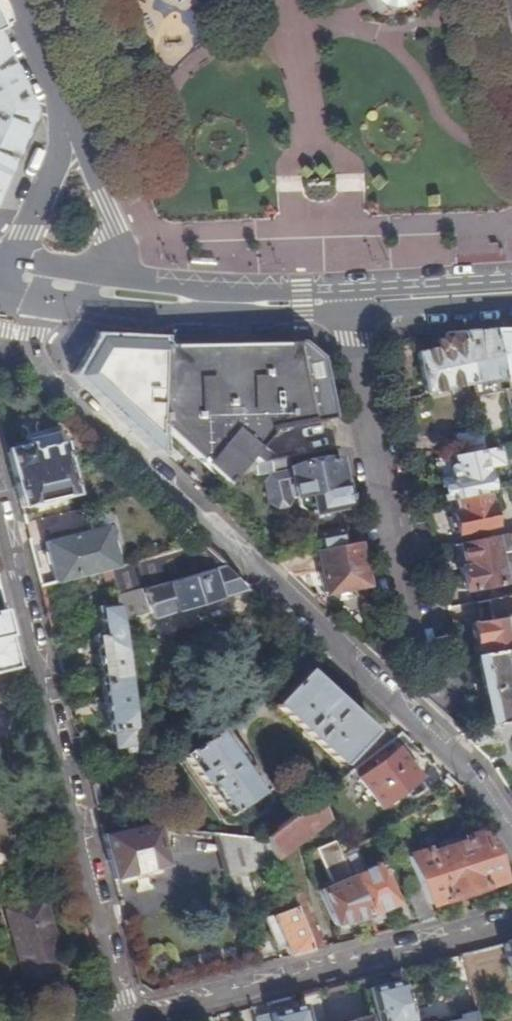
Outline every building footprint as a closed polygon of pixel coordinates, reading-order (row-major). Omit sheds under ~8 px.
[(13,145),(30,110),(0,45),(0,175),(13,145)] [(217,258),(191,257),(191,264),(217,265),(217,258)] [(493,330),(462,332),(472,383),(496,378),(498,391),(504,390),(503,384),(493,330)] [(493,330),(503,384),(511,382),(511,330),(493,330)] [(415,352),(424,393),(472,383),(462,332),(442,333),(443,339),(435,341),(437,348),(415,352)] [(100,341),(79,376),(155,447),(156,421),(160,349),(161,349),(161,346),(161,344),(100,341)] [(241,345),(241,346),(246,472),(254,471),(255,475),(270,473),(271,475),(269,476),(265,484),(268,503),(276,508),(285,506),(289,499),(294,498),(296,507),(305,512),(348,504),(338,458),(288,467),(286,457),(336,447),(326,397),(317,356),(300,344),(241,345)] [(161,349),(160,349),(156,421),(223,485),(231,475),(246,472),(241,346),(161,349)] [(481,428),(452,434),(457,456),(485,450),(481,428)] [(59,436),(29,444),(31,451),(61,444),(59,436)] [(29,444),(6,450),(21,508),(75,495),(63,443),(61,444),(31,451),(29,444)] [(450,480),(440,482),(444,500),(452,499),(485,492),(487,492),(481,469),(498,466),(495,449),(485,450),(457,456),(446,458),(450,480)] [(455,533),(493,526),(485,492),(452,499),(454,512),(451,513),(452,517),(447,518),(450,531),(455,531),(455,533)] [(90,530),(44,542),(54,582),(109,568),(116,566),(105,524),(104,522),(101,519),(99,519),(87,522),(90,530)] [(343,527),(312,534),(316,550),(347,544),(343,527)] [(463,567),(457,568),(462,591),(501,583),(504,597),(511,595),(511,573),(500,576),(496,554),(511,551),(511,547),(511,533),(458,543),(463,567)] [(109,568),(114,587),(116,606),(118,621),(150,612),(143,589),(225,566),(200,542),(116,566),(109,568)] [(319,570),(324,594),(365,586),(356,542),(347,544),(316,550),(275,559),(291,575),(319,570)] [(458,543),(453,544),(457,568),(463,567),(458,543)] [(225,566),(143,589),(150,612),(151,617),(250,589),(225,566)] [(475,646),(477,657),(511,650),(511,595),(504,597),(487,600),(491,621),(481,622),(470,625),(474,646),(475,646)] [(100,634),(94,635),(100,684),(125,680),(118,621),(116,606),(97,608),(100,634)] [(19,667),(5,610),(0,611),(0,672),(19,667)] [(476,657),(490,726),(499,724),(511,722),(511,650),(477,657),(476,657)] [(371,732),(306,670),(274,703),(339,766),(371,732)] [(113,732),(115,747),(133,745),(125,680),(100,684),(106,732),(113,732)] [(265,791),(222,729),(184,755),(226,817),(265,791)] [(117,763),(121,778),(137,776),(137,771),(134,750),(119,752),(120,762),(117,763)] [(420,779),(398,750),(359,779),(381,808),(420,779)] [(324,817),(316,799),(263,838),(272,860),(273,861),(311,833),(308,828),(324,817)] [(143,826),(102,835),(113,880),(167,867),(157,828),(143,826)] [(427,852),(407,858),(421,888),(430,906),(445,901),(445,902),(486,888),(486,890),(501,886),(500,882),(503,881),(492,848),(488,849),(482,834),(466,839),(467,843),(428,856),(427,852)] [(217,835),(226,871),(229,870),(245,866),(272,860),(263,838),(262,840),(217,835)] [(320,849),(336,883),(319,891),(334,926),(369,918),(353,881),(342,856),(335,842),(320,849)] [(342,856),(353,881),(369,918),(399,904),(380,864),(365,871),(355,848),(342,856)] [(245,866),(229,870),(237,903),(254,898),(245,866)] [(421,888),(408,894),(421,925),(436,921),(430,906),(421,888)] [(289,899),(293,908),(311,952),(325,948),(301,893),(289,899)] [(45,899),(6,909),(8,914),(46,904),(45,899)] [(26,981),(63,972),(46,904),(8,914),(26,981)] [(278,951),(285,948),(289,958),(311,952),(293,908),(265,920),(278,951)] [(473,993),(511,980),(499,943),(461,956),(473,993)] [(369,989),(376,1020),(411,1020),(401,981),(369,989)] [(304,1005),(308,1020),(324,1020),(326,1020),(317,991),(301,995),(304,1005)] [(255,1017),(256,1020),(308,1020),(304,1005),(255,1017)] [(477,1016),(474,1007),(452,1013),(453,1016),(433,1020),(432,1017),(418,1020),(478,1020),(477,1016)]
